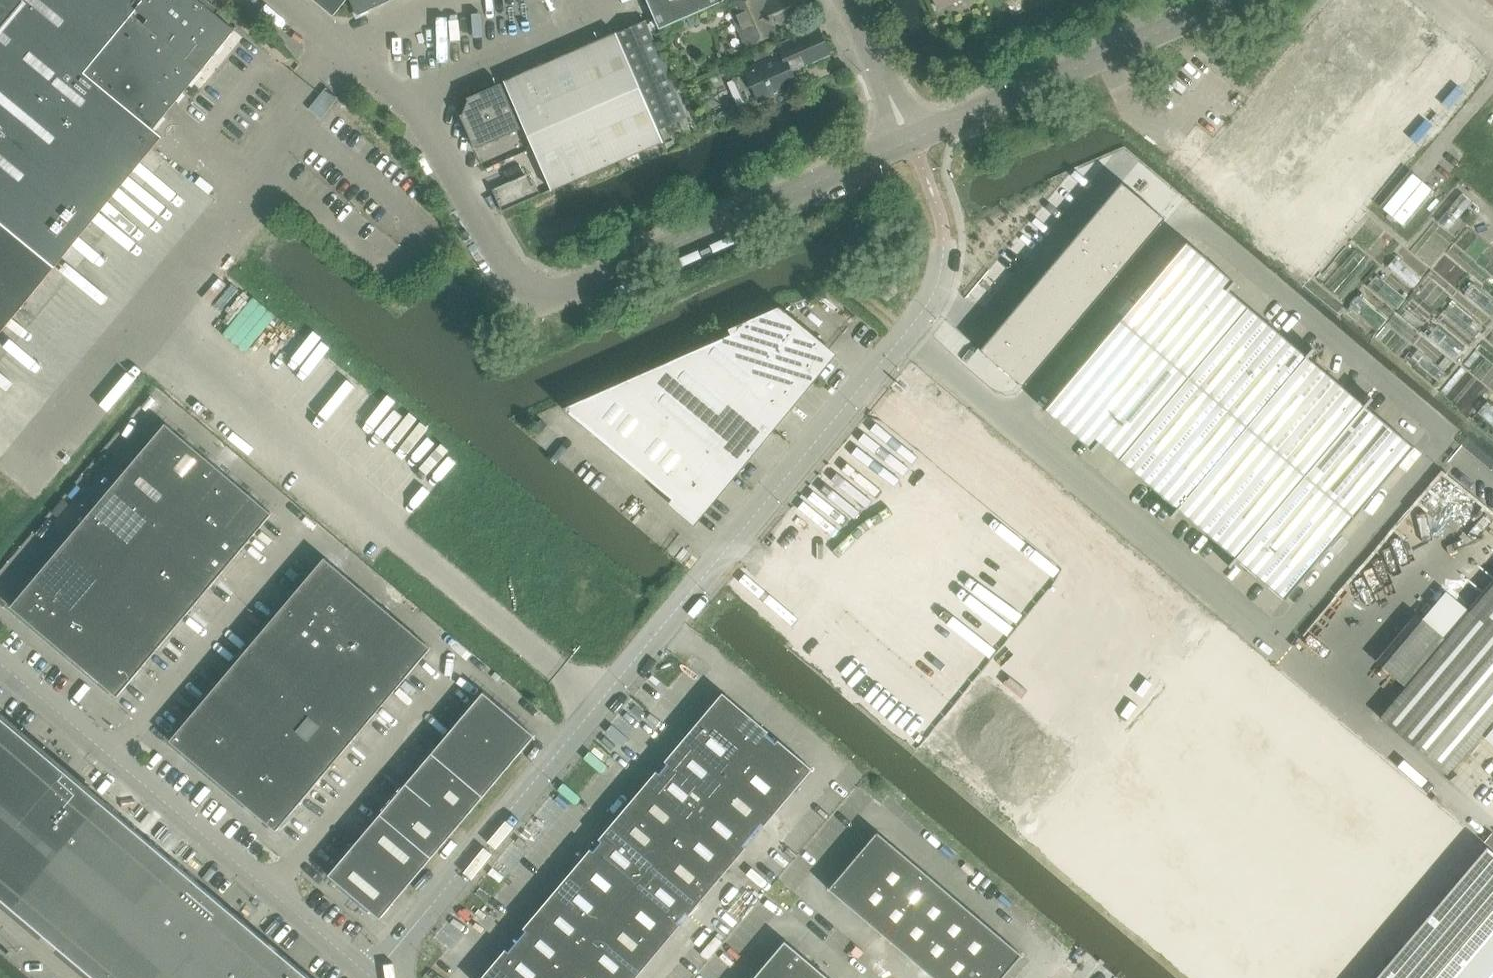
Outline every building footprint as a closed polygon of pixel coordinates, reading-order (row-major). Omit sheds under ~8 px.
[(163,137),(153,129),(240,25),(210,0),(0,0),(0,334),(163,137)] [(347,0),(314,0),(333,16),(347,0)] [(358,15),(391,0),(351,0),(358,15)] [(659,29),(726,0),(647,0),(659,29)] [(797,17),(790,0),(775,0),(766,4),(764,0),(742,0),(731,5),(748,45),(778,32),(775,26),(797,17)] [(645,21),(618,33),(659,130),(688,117),(650,33),(650,32),(645,21)] [(758,66),(747,70),(760,100),(796,84),(792,73),(804,67),(831,56),(818,27),(753,55),(758,66)] [(463,114),(461,115),(475,149),(525,127),(552,189),(606,165),(663,140),(659,130),(625,53),(617,33),(505,82),(501,84),(501,83),(467,98),(468,100),(468,101),(469,101),(464,114),(463,113),(463,114)] [(1464,95),(1483,72),(1458,51),(1439,73),(1464,95)] [(323,91),(309,108),(322,118),(339,97),(326,87),(323,91)] [(1405,227),(1435,191),(1411,171),(1381,207),(1405,227)] [(531,173),(493,190),(501,208),(502,210),(540,194),(531,173)] [(1165,219),(1121,182),(1106,201),(1149,237),(1165,219)] [(1463,193),(1439,222),(1448,230),(1472,201),(1463,193)] [(1090,220),(1133,256),(1149,237),(1106,201),(1090,220)] [(1074,238),(1118,275),(1133,256),(1090,220),(1074,238)] [(1059,257),(1102,293),(1118,275),(1074,238),(1059,257)] [(1091,449),(1093,451),(1100,443),(1178,507),(1170,516),(1172,518),(1179,510),(1234,558),(1228,565),(1230,567),(1236,559),(1287,596),(1414,447),(1366,407),(1373,399),(1371,397),(1364,405),(1308,357),(1314,350),(1312,348),(1306,356),(1229,291),(1235,283),(1233,281),(1227,289),(1188,256),(1155,295),(1147,288),(1145,290),(1153,297),(1093,368),(1085,361),(1083,363),(1091,370),(1059,409),(1098,441),(1091,449)] [(1043,275),(1086,312),(1102,293),(1059,257),(1043,275)] [(1395,258),(1388,266),(1413,287),(1420,279),(1395,258)] [(1027,294),(1071,330),(1086,312),(1043,275),(1027,294)] [(1376,275),(1368,285),(1397,309),(1405,299),(1376,275)] [(1465,293),(1492,316),(1492,315),(1492,300),(1473,283),(1465,293)] [(1011,313),(1055,349),(1071,330),(1027,294),(1011,313)] [(1358,296),(1349,306),(1378,329),(1386,319),(1358,296)] [(1454,304),(1446,314),(1474,337),(1482,328),(1454,304)] [(562,408),(606,444),(688,512),(687,513),(694,519),(700,512),(699,511),(824,360),(825,361),(831,354),(824,348),(823,349),(779,313),(562,408)] [(996,331),(1039,368),(1055,349),(1011,313),(996,331)] [(1437,326),(1428,336),(1456,359),(1465,350),(1437,326)] [(980,350),(1023,386),(1039,368),(996,331),(980,350)] [(1417,350),(1411,357),(1439,381),(1445,373),(1417,350)] [(1479,411),(1492,422),(1492,406),(1487,401),(1479,411)] [(765,614),(1196,977),(1356,977),(1475,837),(962,405),(950,419),(945,415),(939,410),(765,614)] [(548,425),(541,419),(534,428),(541,433),(548,425)] [(166,423),(11,606),(118,697),(273,513),(166,423)] [(324,557),(170,741),(276,831),(431,648),(324,557)] [(1380,718),(1447,775),(1492,720),(1492,584),(1444,642),(1415,617),(1375,664),(1404,689),(1380,718)] [(483,693),(444,739),(495,782),(534,735),(483,693)] [(606,830),(481,977),(635,977),(811,770),(722,693),(606,830)] [(112,807),(0,713),(0,902),(89,977),(312,977),(111,808),(112,807)] [(1485,737),(1492,744),(1492,728),(1485,737)] [(444,739),(405,784),(456,827),(495,782),(444,739)] [(405,784),(367,829),(419,872),(456,827),(405,784)] [(380,918),(419,872),(367,829),(329,875),(380,918)] [(933,879),(877,831),(828,888),(934,977),(1001,977),(1022,954),(933,879)] [(1484,841),(1492,849),(1492,833),(1492,832),(1484,841)] [(1375,977),(1450,977),(1492,926),(1492,852),(1487,847),(1375,977)] [(1450,977),(1492,977),(1492,926),(1450,977)] [(785,940),(753,977),(829,977),(785,940)]
